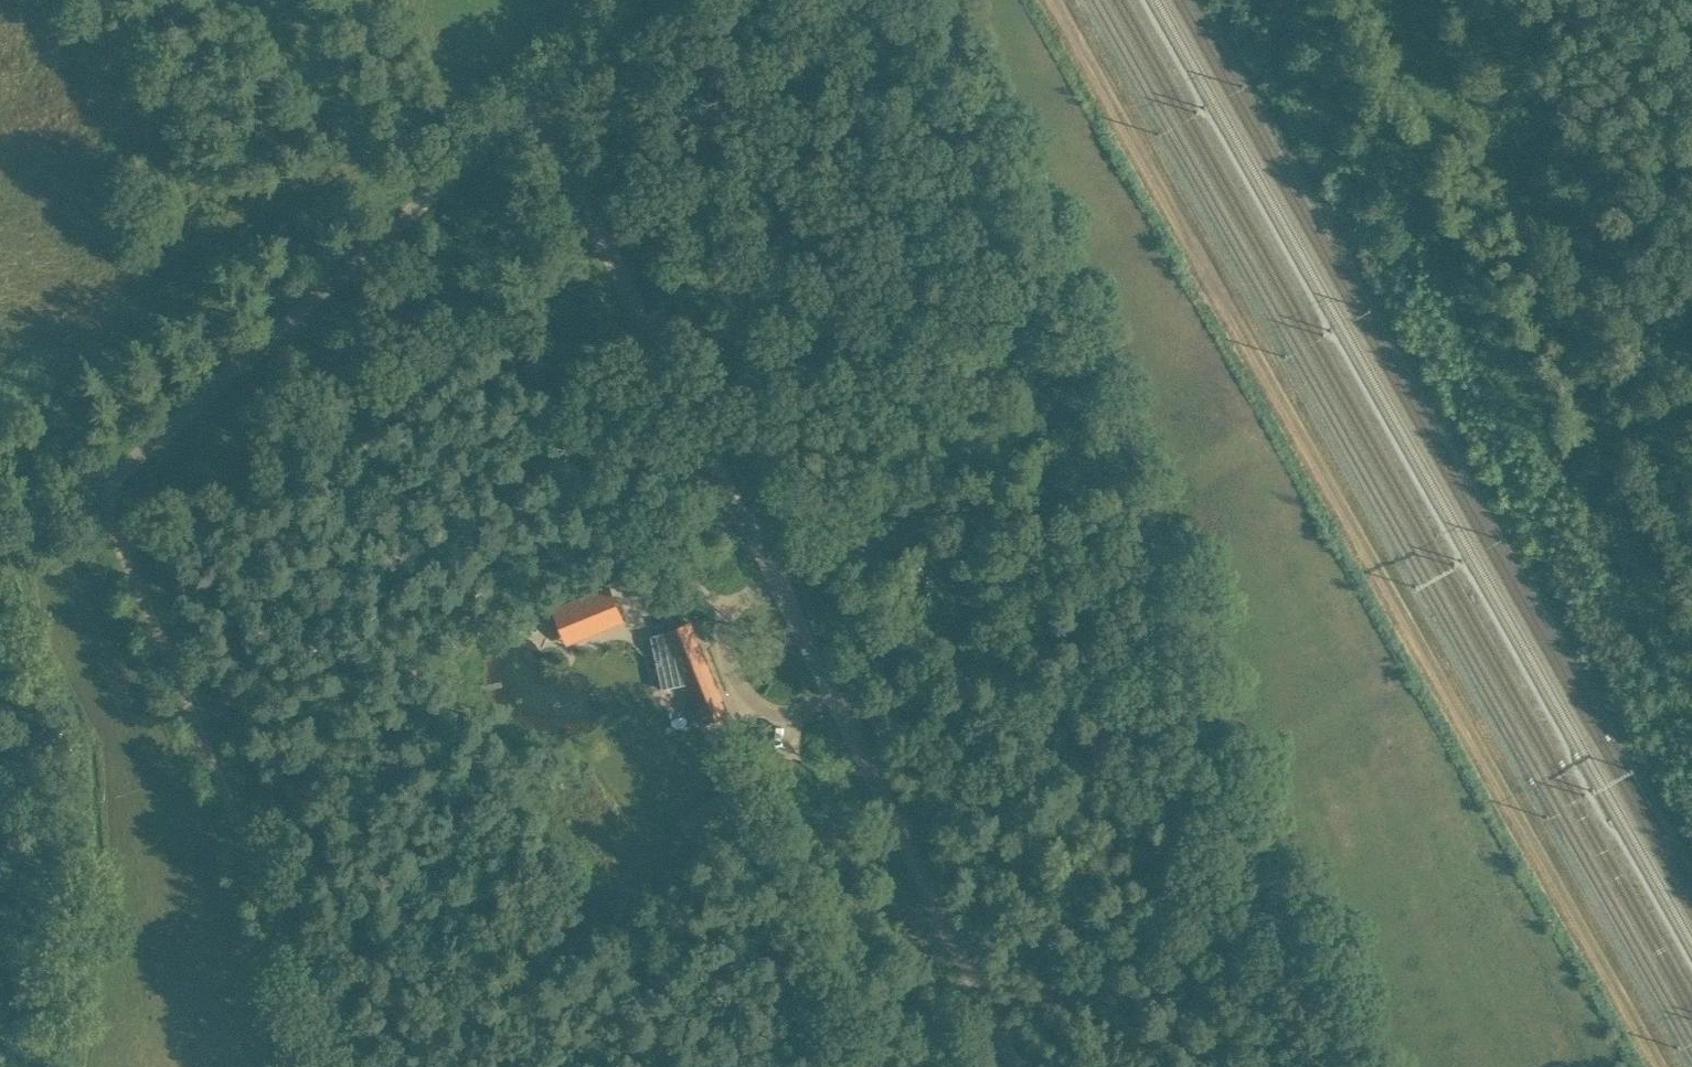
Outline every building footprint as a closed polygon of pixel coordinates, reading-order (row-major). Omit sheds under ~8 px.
[(594,631),(580,597),(553,608),(567,642),(594,631)] [(668,631),(651,635),(663,688),(689,683),(706,723),(708,723),(729,714),(690,621),(668,630),(668,631)]
